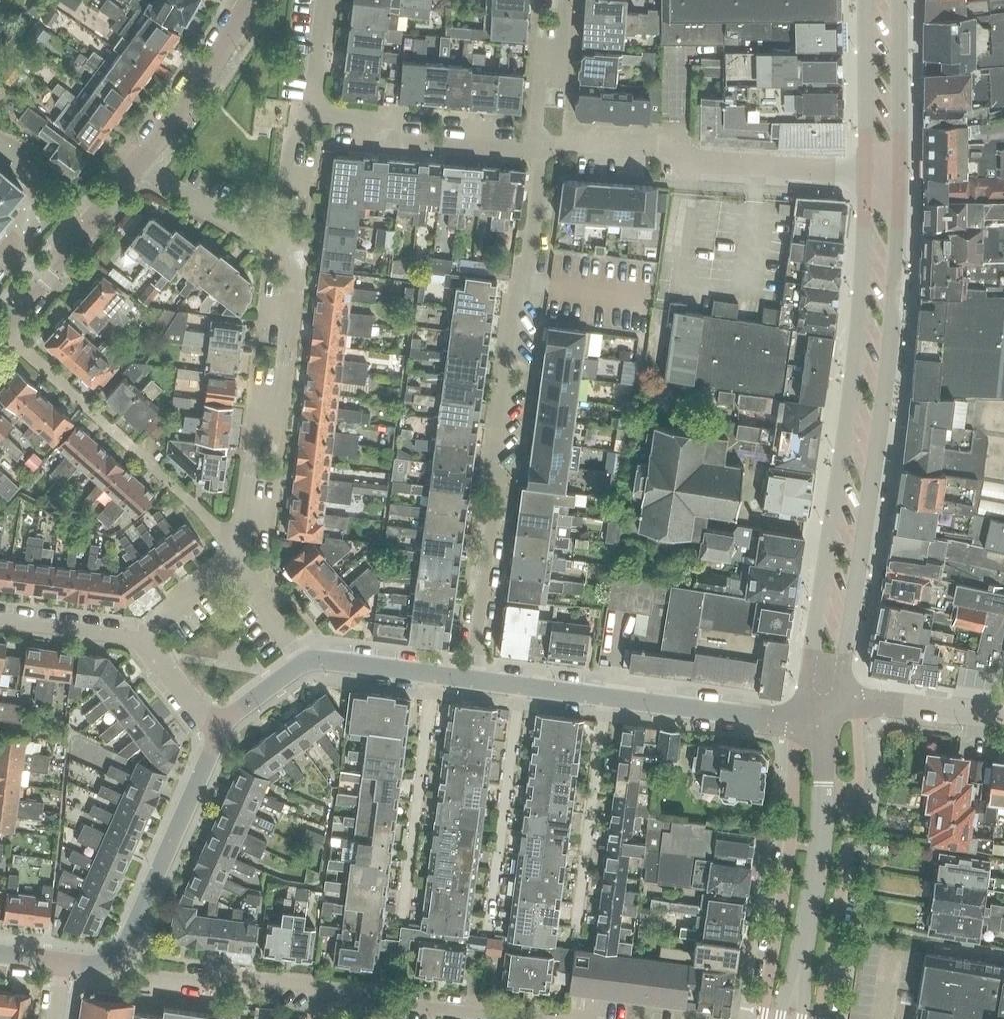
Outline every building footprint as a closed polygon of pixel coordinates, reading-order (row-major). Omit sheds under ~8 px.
[(27,11),(38,19),(49,5),(42,0),(36,0),(27,11)] [(58,0),(75,11),(82,0),(58,0)] [(110,0),(106,0),(99,10),(116,20),(115,21),(163,53),(179,32),(149,14),(138,8),(130,19),(122,13),(124,10),(110,0)] [(179,32),(186,21),(189,20),(192,15),(191,12),(192,9),(176,0),(154,0),(152,3),(149,0),(147,3),(143,0),(130,0),(128,2),(149,14),(179,32)] [(192,9),(193,7),(197,6),(200,2),(199,0),(176,0),(192,9)] [(351,24),(397,29),(398,16),(429,19),(430,9),(358,0),(354,0),(354,1),(355,1),(354,6),(353,6),(353,9),(350,11),(349,18),(351,20),(351,23),(351,24)] [(430,9),(431,0),(358,0),(430,9)] [(485,12),(526,15),(526,13),(529,10),(530,4),(527,1),(527,0),(485,0),(485,12)] [(661,26),(661,10),(648,9),(648,13),(626,12),(627,0),(587,0),(585,19),(595,20),(660,25),(660,26),(661,26)] [(841,19),(841,0),(661,0),(661,10),(661,26),(661,41),(661,45),(724,44),(724,43),(727,19),(777,19),(777,18),(798,19),(841,19)] [(925,5),(925,19),(990,13),(989,0),(971,0),(964,1),(964,0),(925,0),(925,5)] [(1003,10),(1003,0),(990,0),(991,11),(1003,10)] [(51,8),(40,24),(48,30),(60,14),(51,8)] [(925,19),(924,56),(924,71),(934,71),(975,67),(1003,65),(1003,11),(990,13),(925,19)] [(525,39),(525,31),(525,30),(528,27),(529,27),(529,19),(526,16),(526,15),(485,12),(483,29),(446,26),(446,36),(463,38),(491,40),(491,36),(525,39)] [(595,20),(585,19),(583,43),(623,46),(624,33),(636,33),(636,32),(659,34),(660,26),(660,25),(595,20)] [(841,19),(798,19),(777,19),(727,19),(724,43),(724,44),(724,50),(842,51),(841,19)] [(163,53),(115,21),(110,27),(122,36),(113,48),(120,52),(149,72),(163,53)] [(37,23),(24,39),(35,48),(47,32),(37,23)] [(387,41),(401,42),(402,29),(397,29),(351,24),(351,25),(351,30),(350,30),(349,33),(346,35),(345,41),(348,44),(348,47),(382,51),(384,36),(387,37),(387,41)] [(416,62),(403,61),(400,89),(399,99),(403,99),(406,102),(411,102),(414,100),(422,101),(425,63),(426,63),(427,39),(414,38),(413,51),(417,51),(416,62)] [(425,63),(422,101),(426,101),(428,103),(434,104),(436,102),(445,102),(449,65),(450,41),(441,40),(439,64),(426,63),(425,63)] [(524,55),(524,43),(500,41),(498,71),(496,109),(519,111),(521,91),(521,88),(524,86),(525,80),(522,78),(522,75),(507,73),(509,54),(524,55)] [(20,44),(10,57),(19,64),(29,52),(20,44)] [(5,62),(11,53),(2,46),(0,49),(0,58),(5,62)] [(381,60),(399,62),(400,53),(391,52),(348,47),(347,49),(348,49),(348,54),(347,53),(346,57),(343,59),(342,65),(345,68),(345,72),(379,76),(379,75),(381,60)] [(593,55),(586,54),(585,54),(582,57),(582,58),(581,67),(579,69),(578,75),(580,77),(580,81),(590,82),(616,84),(617,66),(621,67),(622,62),(660,65),(660,52),(642,50),(641,55),(618,53),(594,52),(593,55)] [(768,82),(842,83),(842,62),(842,61),(841,53),(842,53),(842,51),(724,50),(723,65),(693,65),(693,79),(723,79),(723,83),(768,83),(768,82)] [(149,72),(120,52),(111,64),(93,51),(87,59),(135,91),(149,72)] [(471,66),(469,104),(468,106),(496,109),(498,71),(478,70),(478,66),(480,66),(481,55),(473,54),(471,66)] [(92,90),(121,111),(135,91),(87,59),(82,65),(93,74),(85,85),(92,90)] [(7,82),(18,68),(9,61),(0,73),(0,77),(7,82)] [(459,103),(469,104),(471,66),(449,65),(445,102),(449,103),(451,105),(456,105),(459,103)] [(971,72),(934,74),(924,74),(924,75),(925,76),(924,103),(924,105),(944,103),(944,106),(990,103),(1003,102),(1003,70),(971,72)] [(398,77),(397,77),(379,75),(379,76),(345,72),(345,73),(346,73),(345,78),(344,78),(344,81),(341,83),(340,89),(343,92),(342,96),(360,98),(376,99),(378,88),(385,88),(383,100),(396,102),(398,77)] [(576,102),(575,112),(580,118),(590,119),(591,119),(591,118),(594,117),(612,118),(614,91),(615,91),(616,84),(590,82),(580,81),(579,93),(579,98),(578,100),(576,102)] [(59,97),(60,96),(107,130),(121,111),(92,90),(85,85),(76,96),(58,83),(52,91),(59,97)] [(843,84),(842,83),(768,83),(723,83),(723,104),(747,104),(747,120),(779,120),(779,121),(811,121),(811,117),(843,116),(843,114),(842,84),(843,84)] [(649,121),(660,122),(660,86),(650,86),(650,98),(649,121)] [(632,92),(615,91),(614,91),(612,118),(614,120),(614,121),(628,122),(628,121),(631,119),(649,121),(650,98),(632,96),(632,92)] [(54,121),(64,129),(71,134),(92,150),(107,130),(60,96),(54,103),(63,109),(54,121)] [(843,122),(843,120),(833,121),(811,121),(779,121),(779,120),(768,120),(747,120),(747,104),(723,104),(723,97),(701,97),(701,104),(693,104),(693,137),(701,137),(701,143),(843,151),(843,128),(843,122)] [(924,123),(966,120),(990,118),(990,103),(944,106),(944,103),(924,105),(924,123)] [(48,157),(46,160),(71,178),(84,160),(78,156),(81,151),(73,145),(59,134),(45,124),(48,121),(28,107),(18,121),(37,134),(48,142),(43,148),(44,154),(48,157)] [(966,175),(1003,175),(1003,118),(990,120),(990,118),(966,120),(924,123),(924,149),(924,176),(966,175)] [(357,203),(369,204),(379,205),(384,160),(366,159),(366,158),(363,158),(363,159),(349,157),(338,156),(338,157),(335,160),(334,160),(333,170),(329,199),(357,203)] [(403,161),(384,160),(379,205),(378,218),(385,218),(387,206),(398,207),(399,207),(404,161),(403,161)] [(414,215),(413,223),(417,224),(424,163),(405,162),(405,161),(404,161),(399,207),(398,207),(397,213),(414,215)] [(417,224),(426,225),(428,210),(439,210),(444,164),(443,164),(443,165),(424,163),(417,224)] [(445,164),(444,164),(439,210),(449,211),(447,226),(457,227),(465,166),(445,165),(445,164)] [(465,211),(478,212),(485,167),(483,167),(483,168),(465,166),(457,227),(465,228),(466,217),(464,217),(465,211)] [(498,230),(504,169),(485,168),(485,167),(478,212),(492,214),(490,229),(498,230)] [(505,214),(509,214),(519,216),(525,170),(523,170),(523,171),(504,169),(498,230),(504,230),(505,214)] [(0,170),(0,225),(11,213),(6,209),(23,189),(0,170)] [(966,175),(924,176),(924,177),(923,225),(923,233),(922,256),(947,256),(947,261),(962,261),(1003,260),(1003,175),(966,175)] [(559,218),(575,220),(574,235),(584,236),(585,225),(584,225),(587,182),(563,180),(558,218),(559,218)] [(610,184),(587,182),(584,225),(585,225),(608,227),(608,222),(607,222),(610,184)] [(632,185),(610,184),(607,222),(608,222),(621,223),(620,238),(629,239),(632,185)] [(656,187),(632,185),(629,239),(638,240),(639,229),(653,230),(656,187)] [(666,211),(667,193),(657,193),(656,211),(666,211)] [(843,200),(797,197),(796,202),(791,236),(806,238),(842,242),(843,242),(843,239),(847,206),(845,206),(842,203),(843,200)] [(357,203),(329,199),(328,208),(325,210),(324,215),(327,218),(326,222),(326,221),(325,222),(358,226),(359,214),(367,215),(369,204),(357,203)] [(789,214),(790,204),(780,204),(779,214),(789,214)] [(141,255),(149,261),(172,232),(163,225),(163,221),(158,218),(155,218),(152,216),(131,243),(127,248),(138,258),(141,255)] [(324,244),(324,245),(355,248),(356,237),(364,238),(366,227),(358,226),(325,222),(324,230),(321,232),(320,238),(323,240),(323,244),(324,244)] [(415,232),(415,225),(408,224),(407,232),(415,232)] [(161,275),(154,284),(160,289),(176,267),(177,268),(195,244),(186,237),(186,233),(181,230),(178,230),(175,228),(172,232),(149,261),(162,271),(161,275)] [(377,229),(375,250),(392,252),(394,231),(377,229)] [(840,259),(842,242),(806,238),(791,236),(787,260),(840,266),(841,262),(841,259),(840,259)] [(198,240),(195,244),(177,268),(189,277),(185,283),(186,283),(179,292),(185,297),(197,281),(198,282),(218,256),(210,249),(209,246),(205,242),(201,243),(198,240)] [(322,253),(319,255),(318,260),(321,263),(321,266),(352,270),(353,261),(365,262),(366,256),(367,249),(366,249),(355,248),(324,245),(322,253)] [(605,246),(595,245),(594,254),(604,255),(605,246)] [(198,282),(217,297),(237,271),(239,270),(230,263),(230,259),(226,256),(222,256),(219,254),(218,256),(198,282)] [(947,261),(947,256),(922,256),(921,279),(946,279),(946,273),(961,274),(959,294),(1003,295),(1003,260),(962,261),(947,261)] [(451,274),(451,270),(452,260),(432,258),(431,271),(445,273),(451,274)] [(472,273),(492,275),(493,262),(473,260),(472,273)] [(492,275),(511,277),(513,263),(493,260),(493,262),(492,275)] [(785,280),(785,282),(835,289),(835,287),(838,287),(838,286),(840,266),(787,260),(785,279),(785,280)] [(349,287),(351,273),(320,270),(318,270),(316,287),(318,287),(318,292),(315,292),(315,295),(348,299),(373,302),(374,290),(349,287)] [(221,313),(229,314),(238,316),(239,313),(245,305),(244,304),(249,297),(250,289),(248,287),(251,282),(237,271),(217,297),(227,305),(221,313)] [(431,271),(430,280),(444,282),(445,273),(431,271)] [(445,273),(444,282),(443,286),(450,287),(449,298),(454,298),(453,306),(449,306),(448,308),(482,313),(492,314),(495,292),(497,280),(487,278),(451,274),(445,273)] [(959,295),(959,294),(961,274),(946,273),(946,279),(931,279),(921,279),(920,293),(930,294),(959,295)] [(126,297),(111,283),(103,276),(101,279),(97,279),(93,283),(94,287),(88,293),(118,320),(123,325),(130,317),(126,314),(134,305),(134,301),(128,296),(126,297)] [(410,282),(406,281),(404,300),(413,301),(414,288),(410,282)] [(151,282),(138,299),(148,307),(161,290),(160,289),(154,284),(151,282)] [(785,282),(782,302),(835,309),(836,308),(833,307),(835,289),(785,282)] [(73,311),(80,317),(91,327),(95,331),(97,329),(107,318),(114,324),(118,320),(88,293),(82,300),(79,299),(74,304),(75,308),(73,311)] [(959,295),(930,294),(920,293),(919,304),(915,344),(1003,345),(1003,295),(959,294),(959,295)] [(201,304),(200,310),(209,312),(210,305),(210,304),(214,300),(208,295),(207,294),(201,303),(201,304)] [(315,316),(312,316),(312,319),(370,325),(371,315),(346,311),(348,299),(315,295),(313,311),(315,311),(315,316)] [(831,341),(833,333),(778,325),(763,323),(736,319),(738,304),(739,303),(737,303),(737,307),(715,303),(715,300),(714,300),(714,301),(712,316),(681,311),(682,303),(675,302),(674,310),(674,311),(669,341),(822,366),(826,341),(831,341)] [(833,333),(833,331),(830,331),(833,310),(835,311),(835,309),(782,302),(781,310),(780,310),(765,307),(763,323),(778,325),(833,333)] [(446,328),(445,330),(479,335),(489,336),(492,314),(482,313),(448,308),(447,316),(451,317),(450,328),(446,328)] [(165,309),(149,333),(159,340),(178,311),(165,309)] [(56,328),(45,341),(48,344),(47,348),(52,351),(55,350),(61,357),(63,358),(91,327),(73,311),(66,319),(63,316),(54,326),(56,328)] [(183,343),(185,330),(189,313),(178,311),(159,340),(183,343)] [(210,319),(209,333),(185,330),(183,343),(239,349),(241,338),(244,336),(245,329),(242,327),(243,324),(233,322),(210,319)] [(370,325),(312,319),(312,321),(314,322),(313,326),(311,326),(309,342),(342,346),(344,333),(369,336),(370,325)] [(125,337),(130,332),(123,326),(123,325),(118,320),(114,324),(115,328),(125,337)] [(590,333),(590,332),(586,331),(548,326),(545,349),(582,354),(582,356),(587,356),(590,333)] [(86,337),(95,332),(95,331),(91,327),(63,358),(65,360),(65,364),(70,368),(73,367),(80,373),(101,350),(107,343),(103,340),(97,346),(86,337)] [(443,350),(442,352),(476,357),(486,358),(489,336),(479,335),(445,330),(444,338),(448,339),(447,350),(443,350)] [(412,337),(411,348),(420,350),(421,338),(412,337)] [(663,377),(674,379),(822,400),(823,400),(824,392),(819,391),(822,366),(669,341),(663,377)] [(307,363),(306,366),(364,373),(365,362),(340,359),(342,346),(309,342),(307,358),(309,358),(309,364),(307,363)] [(206,354),(204,370),(204,371),(209,372),(226,374),(236,375),(237,371),(240,370),(241,363),(238,361),(239,349),(183,343),(181,351),(201,354),(201,353),(206,354)] [(1003,397),(1003,345),(915,344),(911,394),(1003,397)] [(411,348),(410,357),(429,360),(430,351),(420,350),(411,348)] [(542,372),(579,377),(582,356),(582,354),(545,349),(542,372)] [(102,384),(125,359),(120,355),(114,362),(101,350),(80,373),(83,376),(82,379),(87,384),(90,383),(93,386),(98,380),(102,384)] [(619,359),(629,360),(630,352),(620,351),(619,359)] [(476,357),(442,352),(441,361),(446,362),(444,372),(440,372),(440,375),(473,379),(483,380),(486,358),(476,357)] [(131,363),(141,373),(145,376),(155,365),(132,362),(131,363)] [(131,363),(121,374),(124,377),(113,390),(106,397),(112,403),(112,406),(116,410),(120,410),(122,412),(141,391),(133,383),(141,373),(131,363)] [(364,373),(306,366),(306,369),(308,369),(308,374),(305,373),(303,390),(336,394),(338,381),(363,384),(364,373)] [(176,377),(207,381),(205,399),(233,403),(233,400),(236,400),(238,389),(234,389),(236,379),(226,378),(208,376),(209,372),(204,371),(204,370),(177,367),(176,377)] [(8,419),(35,389),(36,388),(17,372),(5,385),(2,385),(0,387),(0,397),(11,407),(8,410),(3,406),(2,407),(0,405),(0,412),(8,419)] [(440,375),(423,372),(422,381),(443,384),(441,394),(441,397),(470,401),(480,402),(483,380),(473,379),(440,375)] [(539,395),(576,400),(579,377),(542,372),(539,395)] [(632,384),(634,374),(633,374),(622,372),(620,382),(632,384)] [(151,379),(141,391),(122,412),(130,419),(129,422),(134,426),(138,426),(140,428),(147,421),(159,407),(151,400),(162,388),(151,379)] [(385,399),(399,401),(400,389),(387,388),(385,399)] [(12,423),(13,422),(19,415),(30,425),(23,433),(27,437),(54,406),(35,389),(8,419),(12,423)] [(300,414),(333,418),(358,421),(359,412),(360,410),(334,407),(336,394),(303,390),(301,406),(303,406),(303,411),(301,411),(300,414)] [(719,390),(717,404),(733,406),(734,393),(719,390)] [(406,392),(405,400),(413,401),(414,393),(406,392)] [(621,392),(620,404),(628,405),(630,393),(621,392)] [(436,396),(414,393),(413,401),(413,403),(440,406),(438,417),(434,416),(433,419),(467,423),(477,424),(480,402),(470,401),(441,397),(441,394),(437,394),(436,396)] [(695,431),(705,433),(701,459),(724,462),(725,453),(737,455),(740,438),(771,442),(769,460),(813,467),(813,464),(814,460),(814,459),(816,449),(816,447),(816,443),(817,441),(817,438),(818,435),(818,431),(818,430),(819,426),(819,424),(820,420),(822,404),(759,395),(748,393),(748,395),(739,393),(737,407),(770,412),(770,411),(776,412),(773,428),(737,423),(737,424),(728,422),(728,421),(698,417),(695,431)] [(911,394),(908,418),(951,424),(960,425),(962,425),(962,426),(979,428),(987,437),(986,443),(985,453),(984,453),(982,476),(1003,479),(1003,397),(911,394)] [(536,418),(573,423),(576,400),(539,395),(536,418)] [(187,408),(189,398),(174,396),(172,406),(187,408)] [(196,431),(195,442),(227,446),(232,407),(204,403),(202,417),(184,415),(183,429),(196,431)] [(37,446),(45,438),(52,445),(73,422),(55,405),(54,406),(27,437),(37,446)] [(17,459),(23,451),(4,434),(13,424),(12,423),(8,419),(0,412),(0,444),(17,459)] [(359,412),(358,421),(370,423),(371,413),(359,412)] [(158,414),(145,427),(157,438),(170,424),(158,414)] [(298,435),(297,438),(355,445),(357,434),(332,431),(333,418),(300,414),(298,430),(301,430),(300,435),(298,435)] [(533,440),(570,445),(573,423),(536,418),(533,440)] [(627,420),(612,418),(611,426),(626,428),(627,420)] [(905,442),(945,447),(963,449),(963,450),(984,453),(985,453),(986,443),(987,437),(979,428),(962,426),(962,425),(960,425),(951,424),(908,418),(905,442)] [(467,423),(433,419),(432,427),(437,428),(435,438),(431,438),(430,441),(464,445),(474,446),(477,424),(467,423)] [(575,439),(574,463),(585,464),(585,452),(592,452),(593,419),(587,419),(586,439),(575,439)] [(56,470),(61,475),(92,439),(76,425),(70,432),(56,448),(66,457),(56,470)] [(737,462),(736,464),(724,462),(701,459),(705,433),(695,431),(653,425),(649,450),(648,450),(648,448),(637,446),(635,461),(637,461),(632,489),(630,489),(627,512),(639,514),(639,516),(640,516),(639,525),(637,525),(637,528),(638,528),(638,529),(648,530),(690,536),(694,510),(707,512),(710,513),(710,515),(713,515),(713,513),(728,516),(728,517),(731,518),(731,516),(736,517),(736,514),(738,500),(739,500),(741,491),(742,483),(740,483),(743,468),(744,465),(739,465),(739,463),(737,462)] [(626,429),(617,428),(616,438),(625,439),(626,429)] [(401,436),(412,438),(413,430),(402,429),(401,436)] [(294,462),(327,465),(329,452),(354,455),(355,445),(297,438),(297,440),(299,441),(299,445),(297,445),(294,462)] [(78,467),(88,476),(108,453),(92,439),(61,475),(67,480),(78,467)] [(227,446),(195,442),(168,439),(167,452),(194,477),(195,477),(197,477),(196,479),(205,480),(204,486),(208,486),(209,489),(216,490),(218,488),(222,488),(225,466),(228,465),(229,458),(226,456),(226,453),(227,446)] [(416,439),(415,447),(429,449),(430,441),(416,439)] [(567,468),(570,445),(533,440),(530,463),(567,468)] [(461,467),(471,468),(474,446),(464,445),(430,441),(429,449),(434,449),(432,460),(428,460),(428,463),(461,467)] [(902,466),(976,476),(976,475),(982,476),(984,453),(963,450),(963,449),(945,447),(905,442),(905,443),(902,465),(903,465),(902,466)] [(413,456),(402,450),(398,449),(397,458),(409,460),(413,460),(413,456)] [(34,452),(24,462),(33,470),(43,460),(34,452)] [(93,503),(104,490),(124,467),(108,453),(88,476),(98,484),(87,498),(93,503)] [(620,473),(622,463),(606,461),(605,471),(620,473)] [(326,478),(327,465),(294,462),(293,477),(295,478),(294,483),(292,482),(292,485),(349,492),(350,492),(351,481),(326,478)] [(425,482),(424,485),(458,489),(468,491),(471,468),(461,467),(428,463),(426,471),(431,472),(430,482),(425,482)] [(530,463),(526,487),(564,491),(567,468),(530,463)] [(762,511),(806,518),(806,516),(808,500),(810,501),(811,490),(810,489),(812,474),(812,472),(811,472),(769,466),(762,511)] [(982,476),(976,475),(976,476),(902,466),(902,468),(901,483),(899,494),(897,498),(897,500),(971,512),(1003,519),(1003,479),(982,476)] [(103,511),(109,517),(139,481),(124,467),(104,490),(114,498),(103,511)] [(19,487),(0,469),(0,481),(13,493),(19,487)] [(56,470),(50,476),(56,481),(61,475),(56,470)] [(395,472),(394,480),(405,482),(406,473),(395,472)] [(620,474),(611,473),(610,483),(619,484),(620,474)] [(61,475),(56,481),(62,486),(67,480),(61,475)] [(351,481),(350,492),(386,496),(387,496),(388,485),(387,484),(351,480),(351,481)] [(465,513),(468,491),(458,489),(424,485),(411,483),(405,482),(394,480),(393,480),(392,490),(409,492),(428,495),(426,505),(422,504),(422,507),(455,511),(465,513)] [(7,499),(13,493),(0,481),(0,492),(7,499)] [(126,508),(136,517),(155,495),(139,481),(109,517),(115,522),(126,508)] [(291,493),(289,509),(321,513),(323,500),(348,503),(349,492),(292,485),(291,488),(293,488),(293,493),(291,493)] [(564,491),(526,487),(523,486),(520,509),(567,515),(567,514),(569,503),(574,503),(575,493),(564,491)] [(575,493),(574,503),(585,505),(587,495),(575,493)] [(87,498),(81,504),(87,509),(93,503),(87,498)] [(892,529),(928,535),(1003,551),(1003,519),(971,512),(897,500),(892,529)] [(408,505),(391,503),(389,511),(407,514),(425,516),(423,527),(419,526),(419,529),(453,533),(462,535),(465,513),(455,511),(422,507),(408,505)] [(605,503),(603,518),(616,520),(618,506),(605,503)] [(321,513),(289,509),(288,512),(290,512),(290,517),(288,517),(286,533),(288,534),(298,535),(318,538),(320,524),(345,527),(346,516),(321,513)] [(569,537),(570,524),(582,525),(583,517),(572,515),(572,514),(567,514),(567,515),(520,509),(517,531),(555,536),(555,535),(569,537)] [(159,510),(152,515),(157,522),(164,517),(162,514),(159,510)] [(690,536),(648,530),(646,544),(697,552),(730,558),(733,532),(705,527),(707,512),(694,510),(690,536)] [(102,512),(97,518),(103,523),(108,517),(102,512)] [(108,517),(103,523),(109,529),(114,522),(108,517)] [(164,517),(157,522),(168,536),(186,559),(203,546),(186,523),(175,531),(164,517)] [(608,521),(606,542),(612,542),(618,543),(619,540),(621,522),(608,521)] [(142,523),(136,527),(141,534),(147,530),(142,523)] [(462,539),(462,535),(453,533),(419,529),(403,527),(387,525),(386,533),(402,536),(422,538),(420,549),(416,548),(416,551),(450,556),(459,557),(462,539)] [(796,556),(799,557),(802,538),(803,538),(803,536),(802,536),(762,529),(762,528),(738,525),(733,532),(730,558),(742,560),(750,562),(750,561),(798,569),(798,567),(794,566),(796,556)] [(889,553),(925,559),(925,554),(943,557),(987,567),(1003,571),(1003,551),(928,535),(892,529),(892,531),(889,551),(889,553)] [(168,536),(158,544),(147,530),(141,534),(152,548),(169,572),(176,567),(175,567),(186,559),(168,536)] [(568,548),(569,537),(555,535),(555,536),(517,531),(514,553),(552,558),(552,557),(553,546),(568,548)] [(125,535),(119,540),(124,547),(130,542),(125,535)] [(28,536),(27,545),(35,546),(36,537),(28,536)] [(36,537),(35,546),(43,547),(44,538),(36,537)] [(311,541),(291,558),(284,565),(282,567),(296,582),(297,580),(298,581),(299,580),(344,540),(325,537),(325,541),(317,547),(311,541)] [(589,540),(576,539),(575,547),(588,548),(589,540)] [(344,540),(299,580),(304,585),(302,587),(312,599),(339,575),(331,566),(351,548),(344,540)] [(53,566),(56,543),(49,542),(46,565),(41,564),(43,547),(35,546),(29,592),(50,595),(54,566),(53,566)] [(70,542),(69,550),(77,551),(78,543),(70,542)] [(169,572),(152,548),(141,556),(130,542),(124,547),(127,552),(133,559),(135,561),(152,584),(153,585),(169,572)] [(25,562),(12,560),(8,589),(29,592),(35,546),(27,545),(25,562)] [(91,545),(90,553),(98,554),(99,546),(91,545)] [(413,571),(412,573),(447,578),(457,579),(459,557),(450,556),(416,551),(401,549),(400,556),(400,558),(419,560),(417,571),(413,571)] [(54,566),(50,595),(63,596),(63,597),(71,598),(75,569),(77,551),(69,550),(67,568),(54,566)] [(127,552),(122,555),(128,563),(133,559),(127,552)] [(75,569),(71,598),(92,601),(92,600),(96,571),(96,569),(97,557),(98,554),(90,553),(88,570),(75,569)] [(549,580),(549,578),(551,568),(564,570),(566,559),(552,557),(552,558),(514,553),(511,574),(549,580)] [(983,586),(987,567),(943,557),(925,554),(925,559),(889,553),(886,567),(939,577),(939,576),(983,586)] [(0,559),(0,588),(8,589),(12,560),(0,559)] [(693,587),(706,590),(793,603),(793,601),(792,601),(792,602),(789,602),(790,590),(795,591),(795,589),(794,589),(797,571),(798,571),(798,569),(750,561),(750,562),(742,560),(740,577),(696,570),(693,587)] [(152,584),(135,561),(117,575),(125,605),(152,584)] [(339,575),(312,599),(323,611),(325,609),(330,615),(375,576),(368,567),(347,585),(339,575)] [(886,567),(881,596),(918,603),(930,605),(945,608),(947,599),(987,607),(1003,611),(1003,591),(990,588),(984,587),(983,586),(939,577),(886,567)] [(983,586),(984,587),(990,588),(1003,591),(1003,571),(987,567),(983,586)] [(410,595),(444,600),(454,601),(457,579),(447,578),(412,573),(388,569),(386,579),(416,584),(414,592),(410,592),(410,595)] [(125,605),(117,575),(96,571),(92,600),(125,605)] [(511,574),(508,597),(518,598),(540,601),(541,589),(582,595),(583,583),(549,578),(549,580),(511,574)] [(629,648),(631,649),(694,657),(695,651),(699,624),(706,590),(693,587),(612,574),(607,607),(648,614),(645,634),(631,632),(629,648)] [(374,592),(378,593),(380,581),(375,576),(330,615),(329,616),(327,618),(340,633),(342,632),(350,625),(370,608),(364,601),(374,592)] [(751,632),(752,627),(788,633),(793,603),(706,590),(699,624),(709,626),(751,632)] [(410,595),(391,593),(390,602),(413,605),(411,615),(407,614),(407,617),(441,622),(451,623),(454,601),(444,600),(410,595)] [(949,644),(950,635),(927,630),(931,609),(891,601),(881,599),(880,601),(881,601),(876,628),(875,628),(875,629),(949,644)] [(538,606),(507,602),(506,606),(504,608),(503,615),(505,618),(504,627),(550,633),(552,622),(536,620),(538,606)] [(981,631),(986,611),(957,604),(955,614),(954,617),(952,624),(981,631)] [(996,671),(1003,627),(1003,625),(1003,611),(987,607),(986,611),(981,631),(976,649),(949,644),(875,629),(871,649),(871,650),(958,664),(996,671)] [(407,617),(376,613),(374,626),(373,636),(409,640),(412,641),(448,646),(451,623),(441,622),(407,617)] [(585,663),(586,653),(590,624),(552,620),(552,622),(550,633),(547,655),(547,658),(585,663)] [(699,624),(695,651),(783,663),(787,638),(786,638),(751,632),(709,626),(699,624)] [(550,633),(504,627),(502,637),(499,639),(498,645),(501,648),(500,652),(532,656),(532,653),(547,655),(550,633)] [(5,654),(7,644),(0,643),(0,663),(20,666),(21,657),(5,654)] [(50,650),(26,646),(23,675),(37,677),(34,701),(44,702),(50,650)] [(783,663),(695,651),(694,657),(631,649),(630,658),(629,668),(691,676),(779,689),(780,689),(783,663)] [(52,703),(55,679),(70,681),(73,662),(74,654),(74,653),(50,650),(44,702),(52,703)] [(871,671),(899,676),(936,683),(936,682),(948,684),(954,686),(955,685),(954,685),(958,664),(871,650),(868,667),(871,671)] [(70,681),(68,697),(81,699),(83,685),(92,686),(94,689),(95,688),(117,670),(108,658),(104,658),(104,657),(86,655),(79,654),(78,662),(73,662),(70,681)] [(0,663),(0,676),(0,673),(19,675),(20,666),(0,663)] [(94,689),(103,700),(84,714),(91,723),(110,708),(110,709),(133,689),(128,684),(129,683),(118,669),(117,670),(95,688),(94,689)] [(106,742),(125,727),(148,709),(133,689),(110,709),(118,719),(100,733),(106,742)] [(405,736),(407,720),(410,699),(394,697),(394,696),(368,693),(368,694),(350,692),(347,717),(346,727),(405,736)] [(346,727),(347,717),(343,717),(325,693),(319,698),(319,697),(304,708),(305,709),(323,732),(333,724),(339,731),(342,729),(345,733),(346,728),(346,727)] [(21,714),(22,705),(0,702),(0,711),(21,714)] [(446,734),(469,737),(473,706),(450,703),(446,734)] [(473,706),(469,737),(493,740),(497,709),(473,706)] [(127,757),(140,747),(164,728),(148,709),(125,727),(134,739),(117,752),(127,757)] [(321,745),(329,755),(338,768),(340,754),(331,743),(327,738),(325,740),(321,733),(323,732),(305,709),(285,723),(303,747),(317,736),(322,744),(321,745)] [(20,722),(21,714),(0,711),(0,720),(20,722)] [(556,749),(556,748),(560,717),(536,714),(532,745),(556,749)] [(560,717),(556,748),(579,750),(583,720),(560,717)] [(303,775),(290,757),(303,747),(285,723),(266,738),(284,763),(283,763),(296,781),(303,775)] [(655,739),(656,729),(623,725),(620,750),(656,755),(658,743),(654,742),(655,739)] [(140,747),(147,755),(139,762),(167,774),(179,747),(175,742),(176,741),(164,727),(164,728),(140,747)] [(365,752),(403,757),(405,736),(346,727),(346,728),(351,729),(350,738),(366,740),(365,752)] [(680,732),(676,732),(660,730),(659,740),(658,743),(656,755),(656,758),(673,760),(676,761),(678,742),(680,732)] [(27,736),(8,734),(0,733),(0,757),(49,763),(50,755),(25,752),(27,736)] [(467,759),(469,737),(446,734),(442,764),(466,767),(467,759)] [(493,740),(469,737),(467,759),(490,762),(493,740)] [(243,760),(247,762),(243,768),(269,780),(273,782),(280,776),(275,769),(283,763),(284,763),(266,738),(265,738),(251,748),(251,749),(246,753),(243,760)] [(530,767),(553,770),(556,749),(532,745),(530,767)] [(741,795),(750,796),(760,797),(763,777),(763,776),(764,769),(762,769),(764,756),(765,756),(760,750),(743,747),(743,748),(718,745),(718,747),(698,745),(697,754),(693,754),(691,769),(702,770),(699,787),(717,789),(717,791),(724,801),(733,802),(741,795)] [(556,748),(556,749),(553,770),(552,778),(575,781),(579,750),(556,748)] [(362,773),(362,774),(400,779),(403,757),(365,752),(349,750),(347,759),(364,761),(362,773)] [(616,775),(652,780),(654,766),(655,758),(656,758),(656,755),(620,750),(616,775)] [(961,771),(963,761),(946,758),(947,754),(933,753),(933,757),(930,756),(930,759),(926,758),(924,772),(928,772),(926,789),(929,790),(970,795),(979,797),(981,780),(982,780),(984,769),(985,760),(970,758),(969,767),(966,778),(960,778),(961,771)] [(22,769),(47,772),(49,763),(0,757),(0,781),(20,784),(22,769)] [(655,758),(654,766),(672,769),(673,760),(656,758),(655,758)] [(467,759),(466,767),(464,780),(487,783),(490,762),(467,759)] [(995,825),(998,804),(1003,805),(1003,762),(992,760),(990,770),(986,801),(985,801),(984,810),(985,812),(986,812),(984,823),(995,825)] [(118,779),(127,783),(129,784),(129,782),(158,794),(167,774),(139,762),(137,761),(131,774),(111,764),(107,774),(118,779)] [(464,780),(466,767),(442,764),(438,794),(462,797),(464,780)] [(243,768),(240,767),(231,787),(260,800),(259,801),(281,811),(285,803),(263,793),(269,780),(243,768)] [(552,778),(553,770),(530,767),(527,788),(550,792),(552,778)] [(400,779),(362,774),(362,773),(340,771),(339,779),(344,780),(344,779),(360,782),(358,795),(358,796),(397,801),(400,779)] [(616,775),(613,800),(649,804),(652,780),(616,775)] [(552,778),(550,792),(548,808),(571,811),(575,781),(552,778)] [(464,780),(462,797),(461,802),(484,805),(487,783),(464,780)] [(42,810),(44,802),(18,798),(20,784),(0,781),(0,805),(42,810)] [(129,784),(127,783),(122,794),(101,784),(97,794),(118,803),(120,804),(120,802),(149,815),(151,810),(151,811),(159,795),(158,794),(129,782),(129,784)] [(260,800),(231,787),(230,786),(223,802),(224,803),(222,807),(251,820),(250,821),(272,832),(275,823),(254,813),(259,801),(260,800)] [(547,813),(548,808),(550,792),(527,788),(524,810),(547,813)] [(986,812),(985,812),(984,810),(977,810),(977,809),(975,808),(975,803),(969,802),(970,795),(929,790),(926,807),(932,807),(931,815),(975,821),(975,822),(984,823),(986,812)] [(337,792),(336,795),(335,803),(353,806),(353,803),(357,804),(355,817),(394,823),(397,801),(358,796),(358,795),(337,792)] [(458,823),(461,802),(462,797),(438,794),(434,825),(458,828),(458,823)] [(613,800),(610,825),(640,829),(642,815),(647,816),(649,804),(613,800)] [(112,822),(140,834),(149,815),(120,802),(120,804),(118,803),(114,814),(93,804),(89,813),(109,823),(111,823),(112,822)] [(461,802),(458,823),(482,826),(484,805),(461,802)] [(654,804),(653,813),(663,815),(664,809),(661,805),(654,804)] [(13,831),(14,831),(16,816),(41,819),(42,810),(0,805),(0,830),(13,831)] [(245,832),(249,825),(250,821),(251,820),(222,807),(213,827),(264,849),(267,842),(245,832)] [(548,808),(547,813),(545,834),(544,839),(568,842),(571,811),(548,808)] [(545,834),(547,813),(524,810),(521,831),(545,834)] [(932,833),(931,841),(941,843),(975,848),(974,849),(991,852),(993,838),(977,836),(977,834),(971,833),(972,823),(975,823),(975,822),(975,821),(931,815),(928,833),(932,833)] [(353,839),(391,844),(394,823),(355,817),(344,816),(343,824),(354,826),(353,839)] [(716,829),(704,828),(704,823),(671,819),(648,817),(645,842),(644,847),(709,856),(750,862),(751,862),(751,860),(750,860),(754,836),(755,834),(745,833),(716,829)] [(103,841),(131,854),(140,834),(112,822),(111,823),(109,823),(105,832),(84,823),(80,831),(103,841)] [(458,823),(458,828),(456,845),(479,847),(482,826),(458,823)] [(454,858),(456,845),(458,828),(434,825),(430,855),(454,858)] [(640,829),(610,825),(607,850),(643,854),(644,847),(645,842),(638,841),(640,829)] [(233,859),(234,858),(239,847),(260,857),(264,849),(213,827),(205,846),(233,859)] [(122,873),(131,854),(103,841),(80,831),(77,839),(98,849),(94,859),(95,859),(94,861),(122,873)] [(542,856),(544,839),(545,834),(521,831),(519,853),(542,856)] [(313,832),(307,845),(319,850),(324,837),(313,832)] [(350,861),(389,866),(391,844),(353,839),(341,837),(340,846),(352,847),(350,861)] [(544,839),(542,856),(540,869),(564,872),(568,842),(544,839)] [(456,845),(454,858),(453,866),(476,869),(479,847),(456,845)] [(234,858),(233,859),(205,846),(203,851),(202,851),(195,867),(224,880),(225,877),(231,865),(251,874),(254,867),(234,858)] [(693,887),(746,894),(748,878),(750,878),(752,864),(750,863),(750,862),(709,856),(644,847),(643,854),(641,866),(646,866),(644,880),(693,887)] [(68,859),(89,869),(85,878),(86,879),(86,880),(114,893),(122,873),(94,861),(95,859),(94,859),(73,849),(68,859)] [(626,877),(627,864),(641,866),(643,854),(607,850),(604,874),(626,877)] [(950,853),(940,852),(936,879),(986,887),(1003,890),(1003,878),(987,876),(990,859),(950,853)] [(539,877),(540,869),(542,856),(519,853),(516,874),(539,877)] [(450,888),(453,866),(454,858),(430,855),(427,885),(450,888)] [(386,888),(389,866),(350,861),(328,858),(327,868),(337,869),(337,867),(349,869),(347,878),(339,877),(338,881),(386,888)] [(453,866),(450,888),(473,890),(476,869),(453,866)] [(215,900),(222,886),(240,894),(247,888),(225,877),(224,880),(195,867),(187,887),(196,891),(197,891),(210,897),(215,900)] [(80,888),(76,897),(75,899),(77,900),(76,901),(105,913),(105,914),(113,898),(112,897),(114,893),(86,880),(86,879),(85,878),(64,869),(60,879),(80,888)] [(540,869),(539,877),(536,899),(536,900),(560,903),(564,872),(540,869)] [(10,874),(8,885),(17,886),(18,886),(19,875),(10,874)] [(536,899),(539,877),(516,874),(513,896),(536,899)] [(604,874),(601,899),(637,904),(638,892),(624,890),(626,877),(604,874)] [(931,903),(930,905),(932,905),(1003,917),(1003,905),(990,902),(990,906),(983,905),(986,887),(936,879),(934,878),(934,880),(935,880),(931,903)] [(326,879),(324,888),(346,891),(344,904),(383,910),(386,888),(338,881),(326,879)] [(48,926),(50,916),(53,890),(53,886),(42,884),(41,896),(30,894),(26,923),(48,926)] [(5,910),(4,920),(26,923),(30,894),(29,894),(17,893),(17,886),(8,885),(5,910)] [(447,910),(447,909),(450,888),(427,885),(424,906),(447,910)] [(289,886),(288,897),(295,898),(297,887),(289,886)] [(174,912),(171,937),(174,941),(186,943),(186,944),(204,946),(204,945),(208,917),(207,916),(195,915),(196,907),(192,907),(193,899),(197,891),(196,891),(187,887),(183,894),(178,906),(177,906),(176,912),(174,912)] [(297,887),(295,898),(307,900),(308,889),(297,887)] [(450,888),(447,909),(471,912),(473,890),(450,888)] [(57,902),(71,909),(64,928),(96,932),(105,913),(76,901),(77,900),(75,899),(76,897),(58,889),(57,902)] [(667,910),(696,915),(696,914),(742,920),(745,898),(736,896),(702,891),(686,889),(684,903),(669,901),(669,902),(667,910)] [(247,893),(246,903),(260,904),(261,895),(247,893)] [(533,920),(536,900),(536,899),(513,896),(510,917),(533,920)] [(232,919),(217,917),(219,901),(215,900),(210,897),(207,916),(208,917),(204,945),(228,949),(232,919)] [(280,924),(268,922),(264,954),(288,957),(295,898),(288,897),(283,897),(280,924)] [(295,898),(288,957),(311,961),(315,929),(303,927),(307,900),(295,898)] [(622,914),(635,915),(637,904),(601,899),(597,924),(620,927),(622,914)] [(650,899),(649,907),(667,910),(669,902),(650,899)] [(533,920),(533,921),(557,924),(560,903),(536,900),(533,920)] [(380,931),(383,910),(344,904),(323,901),(321,914),(331,915),(331,911),(343,913),(341,926),(380,931)] [(938,933),(978,939),(981,922),(987,923),(986,928),(1003,931),(1003,917),(932,905),(931,914),(928,917),(927,924),(929,928),(928,932),(938,933)] [(424,906),(422,925),(421,929),(445,931),(447,910),(424,906)] [(257,923),(241,921),(243,908),(234,907),(232,919),(228,949),(253,952),(257,923)] [(640,916),(650,917),(651,909),(641,907),(640,916)] [(458,933),(468,934),(471,912),(447,909),(447,910),(445,931),(458,933)] [(695,938),(701,939),(701,938),(704,938),(739,943),(740,935),(743,932),(744,926),(742,922),(742,920),(696,914),(696,915),(694,928),(680,926),(679,936),(695,938)] [(533,921),(533,920),(510,917),(508,939),(531,942),(533,921)] [(531,942),(551,945),(554,945),(557,924),(533,921),(531,942)] [(320,924),(319,934),(328,935),(328,933),(337,935),(334,963),(375,969),(378,948),(398,951),(399,939),(385,938),(385,939),(379,938),(380,931),(341,926),(341,927),(320,924)] [(630,955),(632,942),(624,941),(625,934),(630,934),(631,928),(620,927),(597,924),(594,950),(630,955)] [(415,974),(439,977),(443,942),(445,931),(421,929),(409,927),(401,926),(399,939),(398,951),(408,952),(410,938),(420,939),(415,974)] [(443,942),(439,977),(462,980),(466,948),(466,945),(468,934),(458,933),(445,931),(443,942)] [(466,945),(466,948),(486,951),(487,937),(483,936),(481,936),(479,936),(468,934),(466,945)] [(486,951),(485,954),(501,956),(503,939),(495,938),(494,938),(492,937),(487,937),(486,951)] [(659,955),(736,967),(739,943),(704,938),(701,938),(701,939),(695,938),(693,952),(682,950),(683,949),(660,945),(659,955)] [(502,985),(525,988),(530,954),(531,942),(508,939),(506,951),(502,985)] [(530,954),(525,988),(549,991),(552,960),(560,960),(562,947),(554,946),(554,945),(551,945),(531,942),(530,954)] [(559,968),(560,968),(570,970),(573,949),(562,947),(560,960),(559,968)] [(601,996),(684,1007),(684,1005),(696,1007),(696,1008),(716,1011),(717,1009),(720,1009),(728,1002),(727,1000),(727,997),(730,997),(731,989),(733,981),(733,974),(733,971),(735,971),(735,970),(704,966),(704,965),(630,956),(581,950),(575,949),(570,992),(586,994),(601,996)] [(1003,977),(1003,973),(1003,966),(925,953),(916,1005),(915,1011),(921,1018),(1003,1018),(1003,977)] [(31,995),(27,995),(15,994),(15,993),(11,993),(11,994),(6,993),(7,990),(0,989),(0,1018),(27,1018),(31,995)] [(132,1013),(133,1011),(134,1003),(118,1001),(119,995),(99,993),(98,998),(83,996),(80,1018),(131,1018),(132,1013)] [(222,1017),(222,1016),(164,1008),(162,1016),(134,1011),(133,1018),(221,1018),(222,1017)]
